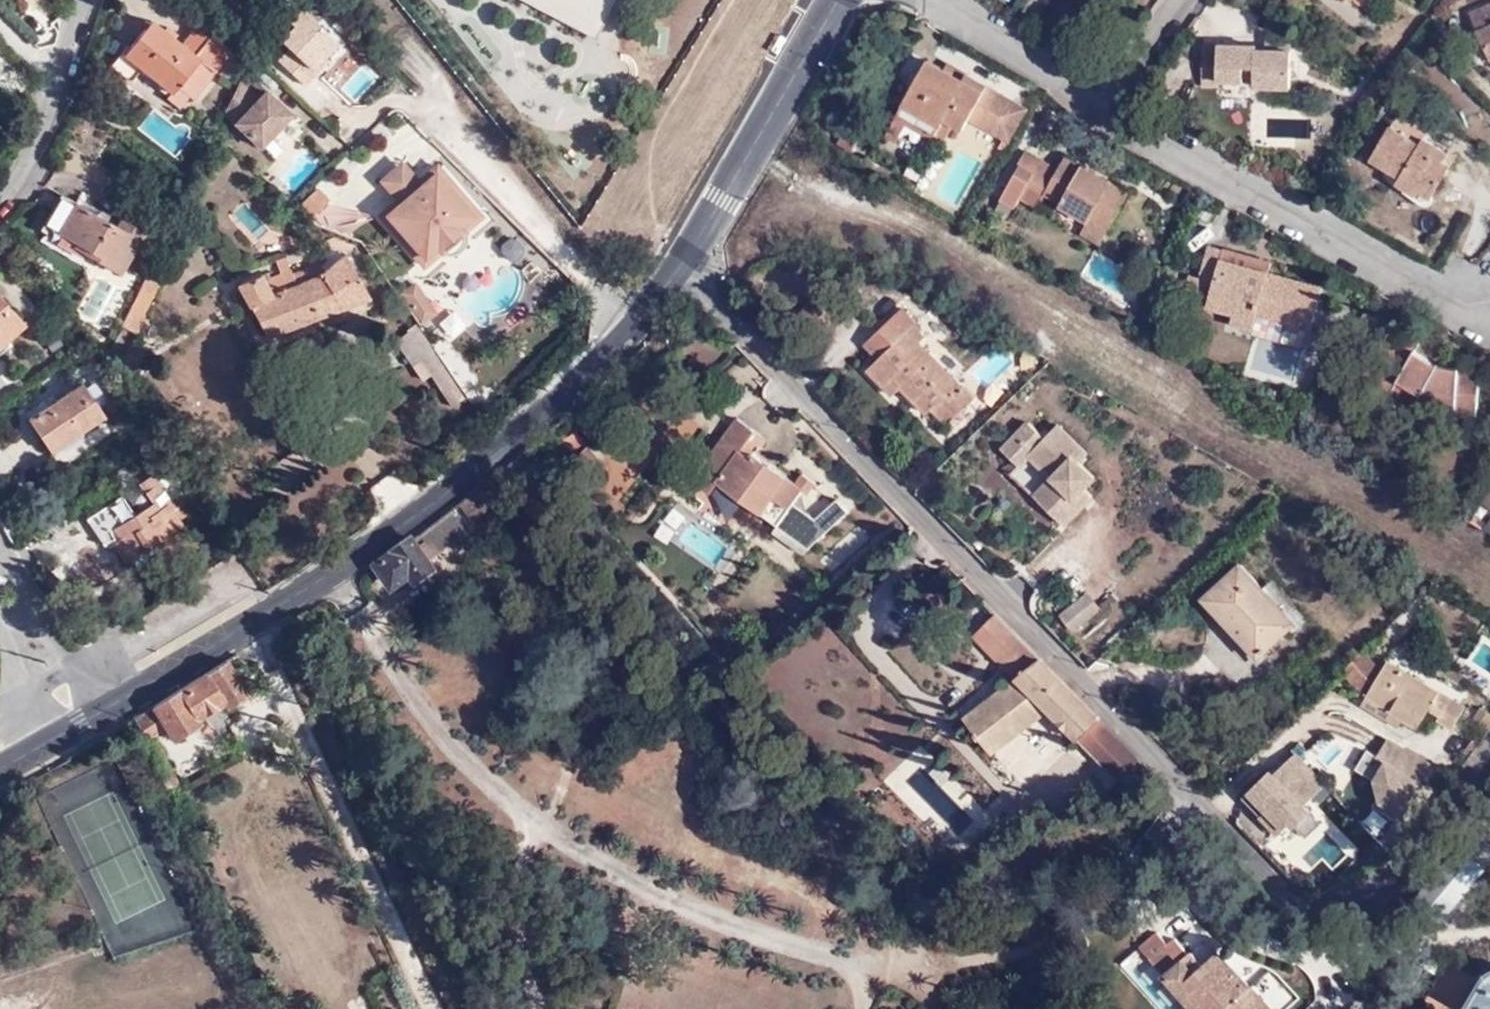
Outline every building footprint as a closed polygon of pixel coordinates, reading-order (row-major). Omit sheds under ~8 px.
[(591,39),(613,0),(520,0),(591,39)] [(1470,16),(1489,61),(1489,7),(1470,16)] [(306,13),(318,24),(321,19),(309,9),(306,13)] [(312,69),(337,42),(318,24),(306,13),(304,10),(288,28),(291,32),(281,42),(290,49),(280,62),(305,87),(317,73),(312,69)] [(180,89),(192,99),(196,101),(234,54),(214,38),(212,40),(198,28),(183,46),(154,23),(116,69),(132,83),(141,72),(173,98),(180,89)] [(1286,102),(1289,53),(1285,53),(1286,40),(1274,40),(1275,54),(1266,53),(1265,48),(1218,47),(1218,50),(1204,50),(1202,88),(1218,88),(1219,81),(1254,83),(1254,101),(1286,102)] [(340,45),(337,42),(312,69),(317,73),(327,63),(326,61),(340,45)] [(962,131),(969,120),(987,87),(967,75),(963,82),(944,71),(929,62),(904,104),(940,127),(945,120),(951,124),(962,131)] [(963,82),(967,75),(949,65),(944,71),(963,82)] [(227,117),(242,86),(239,84),(224,114),(227,117)] [(258,100),(242,86),(227,117),(260,148),(291,116),(275,101),(272,105),(268,101),(271,97),(266,92),(258,100)] [(969,120),(991,133),(1000,116),(987,108),(996,93),(987,87),(969,120)] [(181,110),(192,99),(180,89),(173,98),(170,101),(181,110)] [(991,133),(1010,144),(1028,111),(996,93),(987,108),(1000,116),(991,133)] [(940,143),(951,124),(945,120),(940,127),(904,104),(886,136),(896,142),(906,124),(940,143)] [(1442,163),(1447,155),(1423,140),(1419,145),(1389,130),(1370,161),(1400,178),(1396,185),(1417,197),(1419,192),(1429,199),(1448,167),(1442,163)] [(1093,179),(1096,173),(1066,156),(1058,169),(1041,160),(1039,161),(1024,152),(1016,164),(1032,173),(1018,198),(1037,209),(1044,194),(1060,203),(1059,206),(1087,222),(1089,219),(1106,230),(1129,191),(1102,176),(1099,182),(1093,179)] [(1453,158),(1447,155),(1442,163),(1448,167),(1453,158)] [(380,182),(398,200),(418,183),(402,164),(380,182)] [(418,183),(398,200),(378,217),(419,264),(435,250),(439,254),(440,253),(463,232),(465,231),(461,227),(477,214),(437,167),(418,183)] [(1102,176),(1096,173),(1093,179),(1099,182),(1102,176)] [(62,198),(46,227),(91,253),(87,260),(122,279),(155,221),(129,206),(116,228),(62,198)] [(1201,208),(1194,219),(1208,226),(1214,215),(1201,208)] [(481,218),(477,214),(461,227),(465,231),(481,218)] [(1089,219),(1087,222),(1080,232),(1098,243),(1106,230),(1089,219)] [(91,253),(46,227),(42,234),(87,260),(91,253)] [(463,232),(440,253),(446,256),(454,256),(460,252),(465,246),(466,239),(463,232)] [(1320,290),(1266,274),(1220,260),(1222,252),(1207,247),(1195,292),(1209,297),(1206,309),(1231,317),(1229,325),(1251,332),(1256,316),(1308,332),(1320,290)] [(435,250),(419,264),(423,268),(439,254),(435,250)] [(1220,260),(1266,274),(1268,265),(1222,252),(1220,260)] [(172,261),(160,254),(148,278),(160,285),(172,261)] [(369,299),(347,256),(324,276),(319,266),(293,278),(290,271),(271,279),(269,275),(260,279),(259,276),(238,285),(264,336),(369,299)] [(148,278),(124,330),(136,336),(160,285),(148,278)] [(402,301),(420,326),(435,314),(414,285),(409,289),(413,295),(402,301)] [(409,289),(399,296),(402,301),(413,295),(409,289)] [(24,325),(0,300),(0,347),(24,325)] [(915,324),(901,310),(865,346),(878,360),(867,371),(891,396),(899,389),(925,415),(931,409),(947,424),(972,397),(918,343),(923,337),(912,327),(915,324)] [(1304,347),(1308,332),(1256,316),(1251,332),(1267,337),(1270,325),(1292,332),(1288,343),(1304,347)] [(1363,378),(1412,407),(1414,396),(1453,402),(1452,413),(1474,417),(1479,374),(1434,366),(1414,354),(1419,345),(1391,329),(1363,378)] [(29,420),(47,446),(75,426),(80,433),(103,418),(80,384),(29,420)] [(1414,396),(1412,407),(1452,413),(1453,402),(1414,396)] [(740,450),(744,445),(754,431),(736,420),(691,480),(710,493),(718,483),(744,502),(776,525),(801,491),(807,494),(814,483),(801,474),(795,484),(753,452),(748,458),(740,450)] [(75,426),(47,446),(51,452),(80,433),(75,426)] [(1027,426),(1016,437),(1032,453),(1027,458),(1028,459),(1051,481),(1033,499),(1049,515),(1056,507),(1070,521),(1081,508),(1073,501),(1082,491),(1092,480),(1077,466),(1085,457),(1055,428),(1043,441),(1027,426)] [(1016,437),(1001,453),(1018,470),(1028,459),(1027,458),(1032,453),(1016,437)] [(753,452),(744,445),(740,450),(748,458),(753,452)] [(134,515),(122,496),(86,520),(104,547),(111,541),(125,563),(182,526),(179,523),(186,517),(178,505),(175,508),(154,475),(141,485),(152,504),(134,515)] [(718,483),(710,493),(737,513),(744,502),(718,483)] [(482,487),(461,502),(475,521),(495,506),(482,487)] [(809,496),(807,494),(801,491),(776,525),(784,531),(809,496)] [(1082,491),(1073,501),(1081,508),(1090,499),(1082,491)] [(1056,507),(1049,515),(1063,528),(1070,521),(1056,507)] [(453,508),(424,531),(440,553),(469,532),(453,508)] [(414,538),(378,563),(393,584),(412,571),(417,578),(433,565),(427,557),(434,551),(428,542),(420,547),(414,538)] [(1291,624),(1262,590),(1240,566),(1203,599),(1254,658),(1287,628),(1291,624)] [(1270,581),(1262,590),(1291,624),(1287,628),(1292,633),(1305,621),(1270,581)] [(1098,608),(1084,591),(1055,613),(1069,631),(1098,608)] [(1113,777),(1135,755),(996,613),(972,636),(974,638),(986,651),(1014,680),(964,717),(974,732),(971,734),(978,743),(981,741),(991,754),(1048,710),(1113,777)] [(976,660),(986,651),(974,638),(965,647),(976,660)] [(227,661),(151,708),(165,731),(171,740),(200,723),(199,719),(224,704),(226,707),(248,693),(227,661)] [(1365,697),(1401,719),(1416,729),(1427,710),(1437,716),(1434,721),(1449,730),(1463,710),(1386,663),(1365,697)] [(1396,728),(1401,719),(1365,697),(1359,707),(1396,728)] [(151,708),(135,719),(146,742),(156,736),(165,731),(151,708)] [(1489,729),(1489,716),(1489,715),(1479,708),(1467,726),(1483,738),(1489,729)] [(156,736),(146,742),(151,753),(162,747),(156,736)] [(1370,804),(1394,818),(1427,763),(1384,737),(1374,754),(1364,748),(1353,767),(1373,779),(1377,793),(1370,804)] [(1241,798),(1278,835),(1290,823),(1295,827),(1310,813),(1303,806),(1324,785),(1294,754),(1273,774),(1269,771),(1241,798)] [(175,775),(163,780),(168,790),(179,783),(175,775)] [(1310,813),(1295,827),(1305,839),(1321,824),(1310,813)] [(1484,869),(1458,847),(1415,898),(1441,921),(1484,869)] [(1139,946),(1195,1008),(1268,1008),(1217,951),(1199,966),(1175,939),(1167,945),(1156,931),(1139,946)] [(1469,988),(1475,991),(1482,979),(1451,960),(1441,976),(1426,1002),(1436,1008),(1458,1008),(1469,988)] [(1458,1008),(1489,1008),(1489,970),(1482,979),(1475,991),(1469,988),(1458,1008)]
